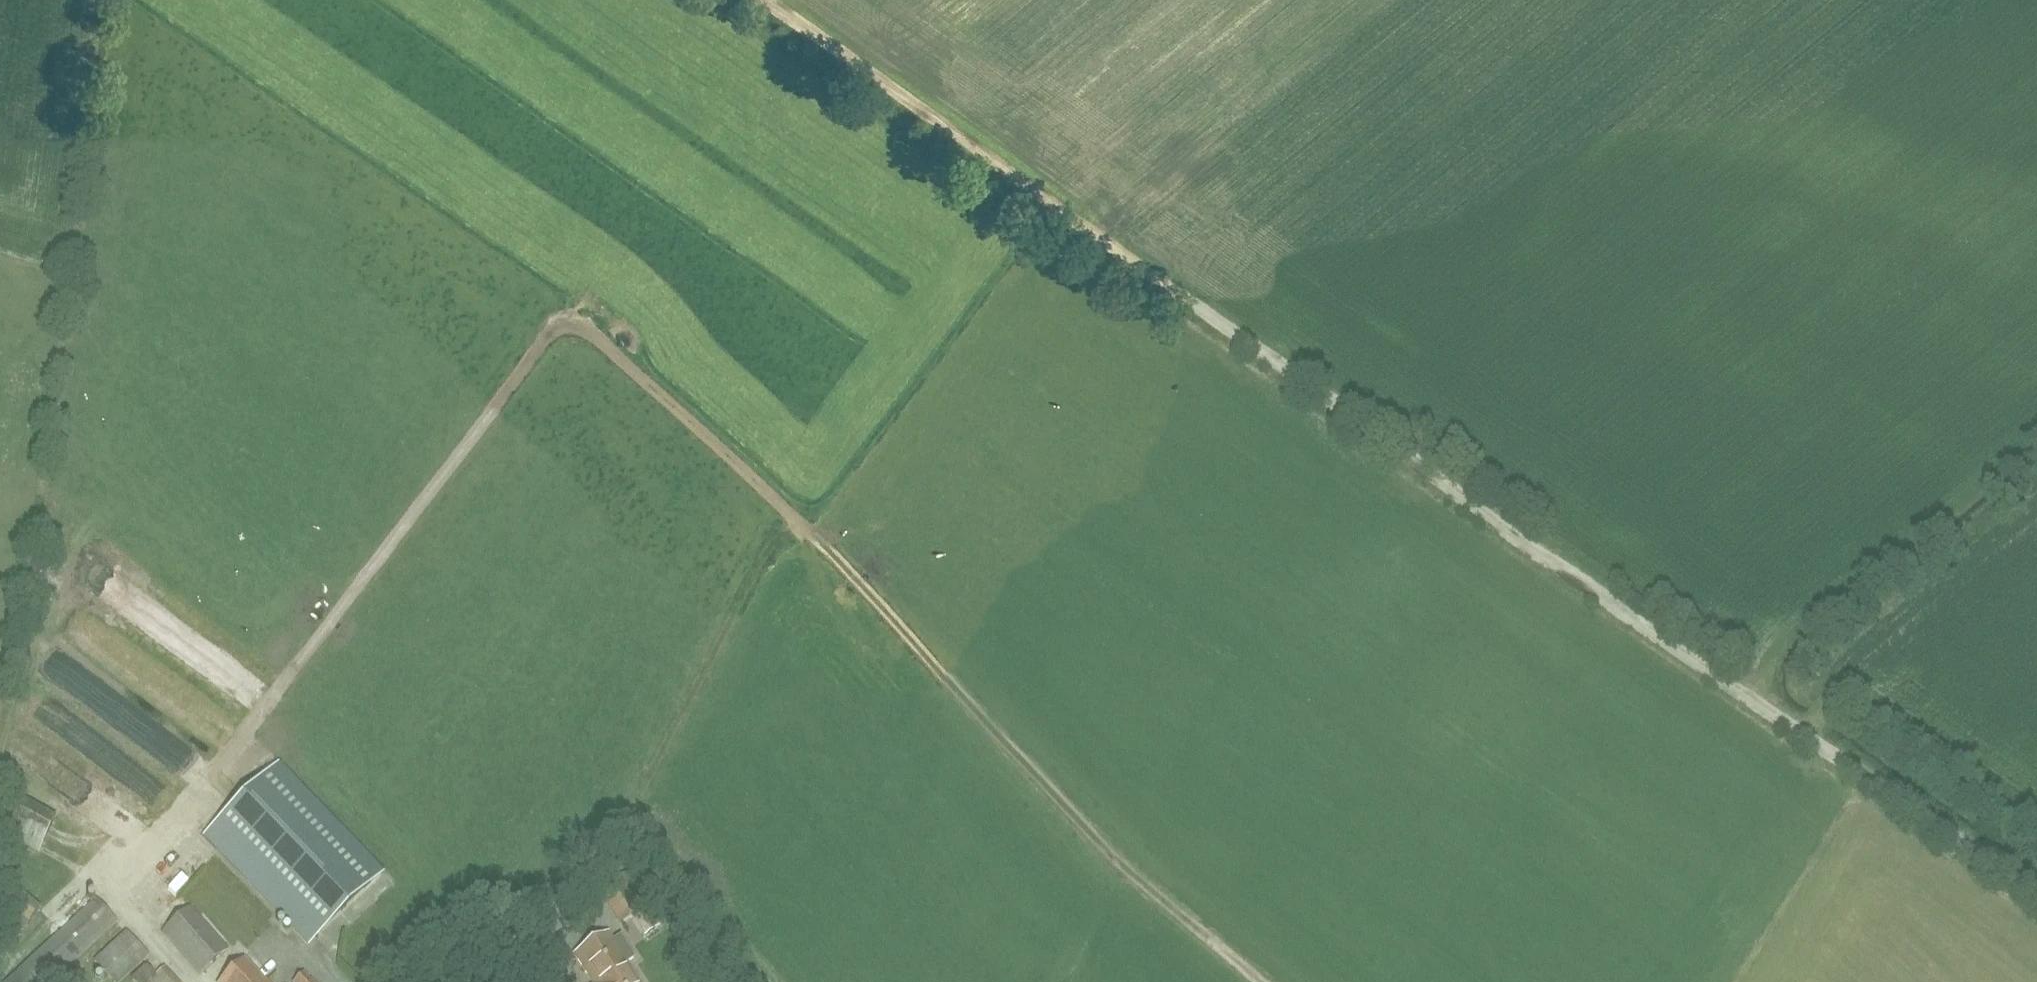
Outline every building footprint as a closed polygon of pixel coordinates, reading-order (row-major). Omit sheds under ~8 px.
[(138,609),(146,617),(158,605),(151,598),(138,609)] [(107,659),(125,637),(109,624),(91,647),(107,659)] [(278,767),(206,837),(310,944),(382,873),(278,767)] [(58,820),(15,797),(0,824),(43,848),(58,820)] [(627,874),(600,892),(630,936),(644,926),(643,924),(660,913),(649,898),(645,901),(627,874)] [(42,910),(23,895),(20,899),(7,889),(0,897),(0,904),(1,905),(0,906),(0,919),(2,920),(0,923),(0,932),(14,944),(42,910)] [(118,923),(97,900),(9,981),(54,981),(118,923)] [(201,976),(230,951),(191,907),(163,932),(201,976)] [(150,957),(126,932),(94,962),(112,981),(123,981),(150,957)] [(592,981),(640,981),(627,963),(634,959),(621,937),(614,942),(609,934),(575,956),(592,981)] [(546,954),(535,964),(550,980),(561,969),(546,954)] [(246,960),(224,981),(267,981),(246,960)]
